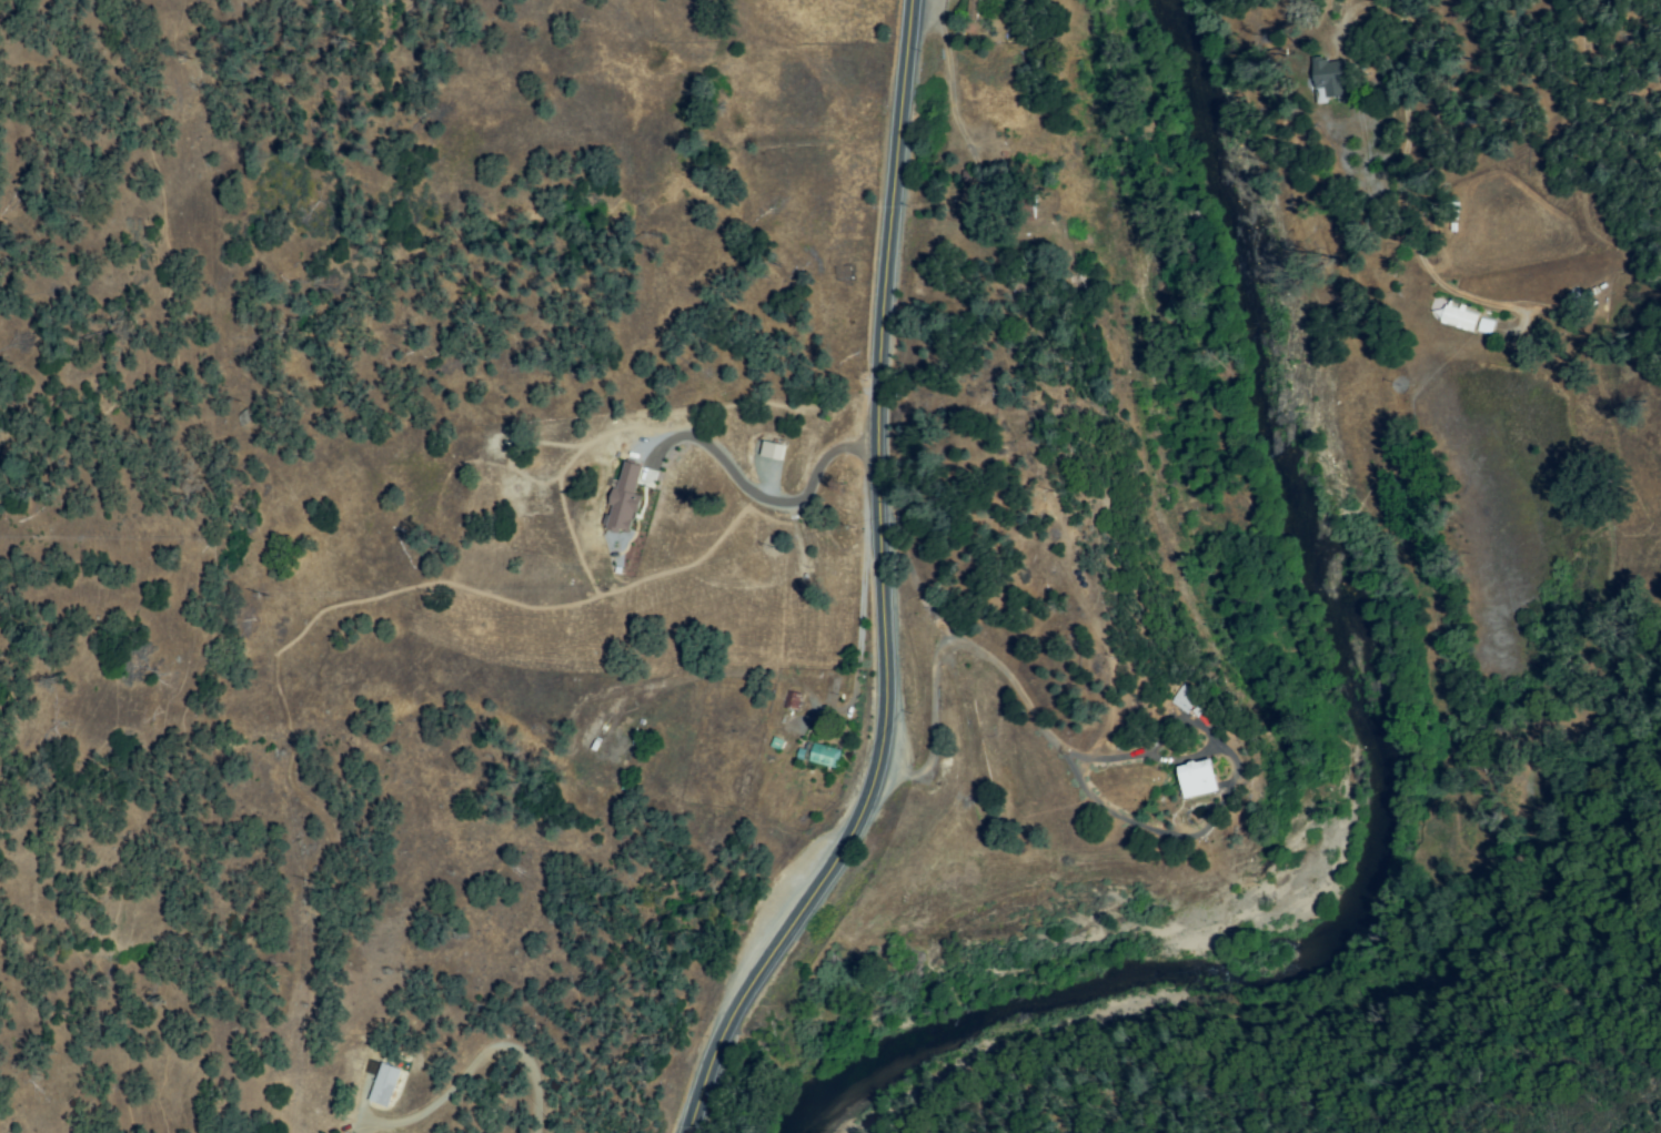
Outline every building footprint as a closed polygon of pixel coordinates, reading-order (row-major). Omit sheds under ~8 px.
[(968,11),(978,11),(978,0),(968,0),(968,11)] [(1347,101),(1342,60),(1312,63),(1314,79),(1305,80),(1307,93),(1315,92),(1317,102),(1336,100),(1337,102),(1347,101)] [(1447,303),(1440,323),(1472,333),(1478,313),(1447,303)] [(1494,321),(1480,318),(1477,332),(1491,335),(1494,321)] [(759,457),(782,462),(786,446),(763,441),(759,457)] [(642,467),(622,461),(605,527),(630,533),(640,496),(634,495),(642,467)] [(1199,693),(1180,685),(1170,706),(1190,715),(1199,693)] [(797,710),(802,695),(787,691),(783,706),(797,710)] [(809,764),(839,769),(842,750),(812,745),(809,764)] [(1185,800),(1219,792),(1212,760),(1178,767),(1185,800)] [(368,1100),(389,1107),(401,1069),(380,1062),(368,1100)]
